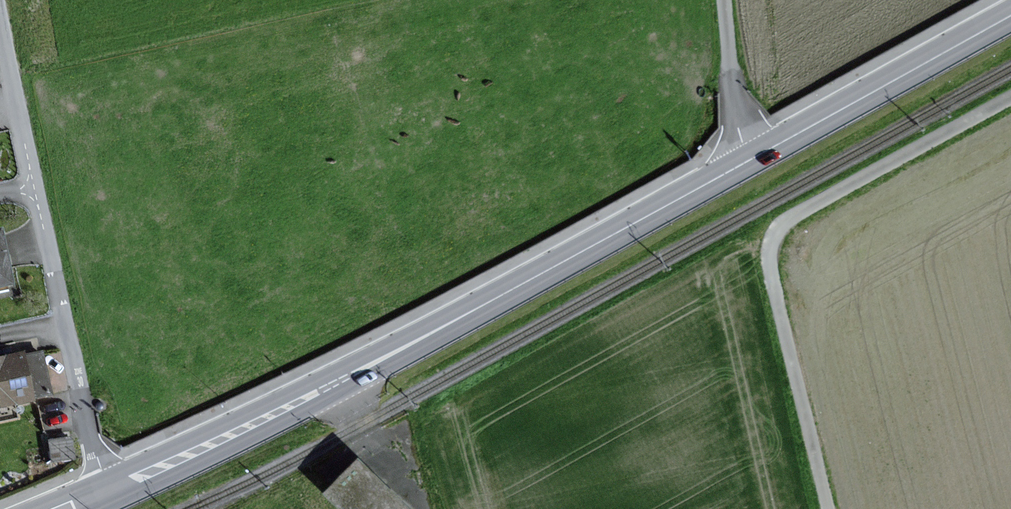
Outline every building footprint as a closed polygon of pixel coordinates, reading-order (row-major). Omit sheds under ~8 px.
[(0,234),(0,291),(11,288),(0,234)] [(23,354),(0,359),(0,412),(34,404),(23,354)] [(328,492),(346,508),(406,508),(357,462),(328,492)]
